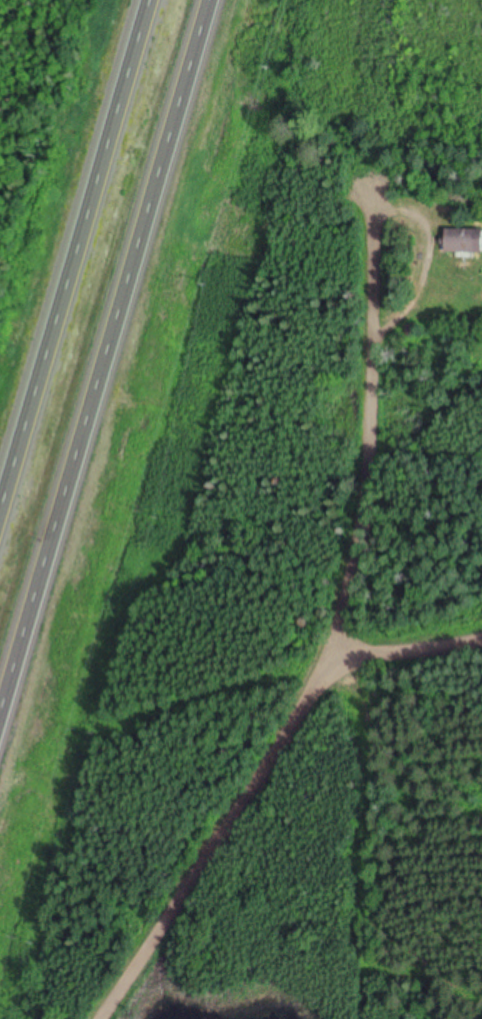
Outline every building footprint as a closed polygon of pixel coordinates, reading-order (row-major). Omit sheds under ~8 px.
[(446,231),(446,254),(481,254),(481,231),(446,231)]
